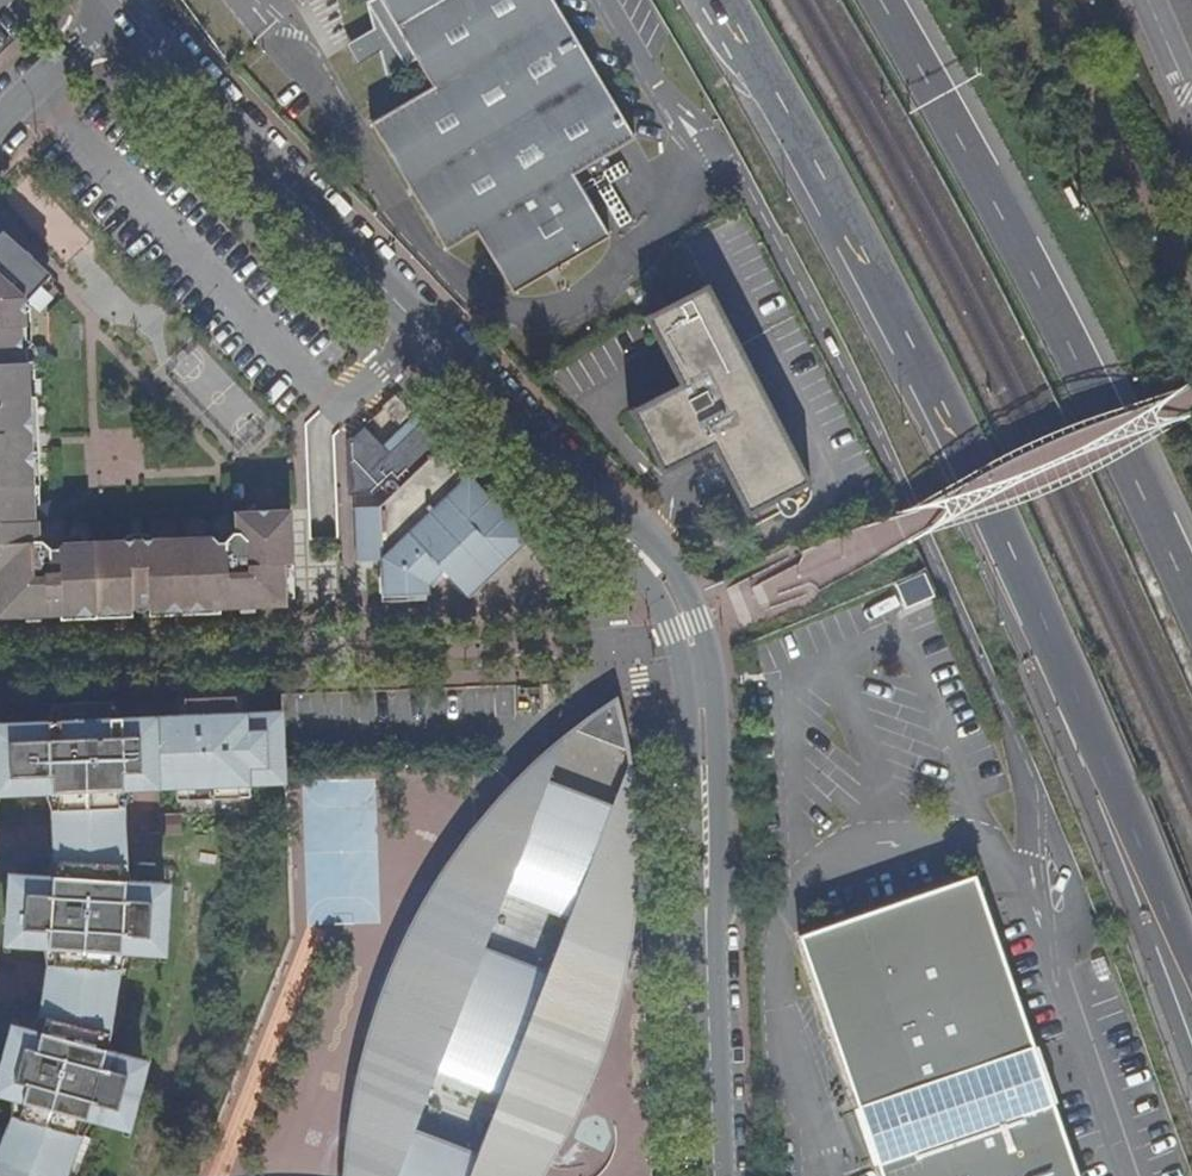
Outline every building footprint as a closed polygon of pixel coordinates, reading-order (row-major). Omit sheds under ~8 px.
[(368,3),(375,30),(376,33),(378,31),(387,47),(381,50),(382,54),(388,79),(419,61),(435,88),(372,125),(446,250),(479,232),(515,294),(611,238),(575,175),(636,138),(554,0),(372,0),(368,3)] [(1191,24),(1191,0),(1181,0),(1191,24)] [(387,47),(378,31),(376,33),(375,30),(359,39),(371,60),(382,54),(381,50),(387,47)] [(73,617),(82,621),(96,621),(95,608),(113,607),(113,611),(117,611),(118,615),(163,613),(168,617),(197,615),(204,611),(284,607),(283,566),(292,565),(290,510),(234,514),(235,534),(230,534),(225,541),(225,549),(216,549),(216,542),(212,538),(151,540),(145,544),(142,541),(132,540),(127,546),(121,541),(61,544),(56,548),(56,555),(49,555),(49,548),(40,543),(34,542),(32,488),(39,487),(37,450),(31,450),(30,432),(36,433),(34,398),(28,398),(26,352),(19,345),(25,338),(24,312),(17,309),(47,274),(4,234),(0,239),(0,620),(73,617)] [(644,320),(680,385),(665,393),(696,457),(712,449),(747,518),(812,485),(707,284),(644,320)] [(663,475),(696,457),(665,393),(630,412),(663,475)] [(395,396),(383,407),(399,426),(410,414),(395,396)] [(377,466),(351,438),(347,443),(348,496),(372,495),(390,479),(399,488),(381,507),(354,509),(356,561),(383,560),(383,568),(379,568),(381,603),(424,601),(424,585),(441,570),(469,599),(533,539),(413,417),(401,428),(408,435),(388,454),(377,466)] [(362,427),(351,438),(377,466),(388,454),(362,427)] [(923,571),(895,584),(906,607),(934,594),(923,571)] [(95,608),(96,621),(110,620),(116,615),(118,615),(117,611),(113,611),(113,607),(95,608)] [(44,793),(56,793),(57,807),(50,808),(51,826),(123,823),(123,805),(117,806),(116,790),(128,789),(141,789),(141,784),(158,783),(158,788),(175,788),(177,798),(248,796),(249,785),(283,784),(282,760),(280,710),(245,711),(245,696),(173,699),(173,715),(156,716),(156,723),(141,724),(141,716),(120,716),(118,701),(46,704),(46,720),(0,721),(0,795),(44,793)] [(562,1139),(583,1096),(548,1080),(554,1064),(537,1056),(547,1028),(566,1033),(573,1016),(608,1028),(617,997),(624,968),(634,912),(637,857),(635,829),(625,741),(614,700),(568,733),(535,763),(515,781),(489,809),(459,845),(435,881),(410,924),(464,951),(424,1055),(366,1040),(352,1101),(346,1150),(344,1175),(463,1175),(455,1166),(443,1157),(429,1152),(421,1153),(403,1156),(436,1069),(499,1093),(468,1175),(539,1175),(562,1139)] [(156,716),(141,716),(141,724),(156,723),(156,716)] [(123,805),(128,789),(116,790),(117,806),(123,805)] [(56,793),(44,793),(50,808),(57,807),(56,793)] [(160,834),(183,832),(180,812),(157,814),(160,834)] [(123,823),(51,826),(51,843),(124,846),(123,823)] [(28,1175),(66,1175),(81,1135),(75,1132),(80,1117),(90,1120),(123,1129),(127,1111),(133,1112),(142,1078),(137,1076),(141,1059),(109,1051),(98,1049),(103,1033),(111,1035),(118,969),(111,968),(112,952),(122,953),(160,955),(160,937),(164,937),(167,900),(163,900),(163,882),(128,880),(117,881),(118,865),(125,865),(124,846),(51,843),(52,860),(59,860),(58,876),(49,876),(13,874),(11,891),(7,890),(5,928),(9,928),(8,946),(43,947),(54,948),(54,965),(46,964),(43,981),(55,982),(53,999),(41,997),(38,1014),(44,1016),(40,1033),(31,1029),(16,1025),(11,1043),(6,1041),(0,1063),(0,1078),(1,1078),(0,1081),(0,1096),(12,1099),(21,1101),(17,1117),(10,1116),(0,1141),(0,1165),(28,1175)] [(59,860),(52,860),(49,876),(58,876),(59,860)] [(128,880),(125,865),(118,865),(117,881),(128,880)] [(1008,980),(972,880),(800,937),(831,1027),(881,1175),(1075,1175),(1008,980)] [(377,1004),(366,1040),(424,1055),(464,951),(410,924),(396,956),(383,986),(377,1004)] [(54,948),(43,947),(46,964),(54,965),(54,948)] [(118,969),(122,953),(112,952),(111,968),(118,969)] [(43,981),(41,997),(53,999),(55,982),(43,981)] [(38,1014),(31,1029),(40,1033),(44,1016),(38,1014)] [(583,1096),(608,1028),(573,1016),(566,1033),(547,1028),(537,1056),(554,1064),(548,1080),(583,1096)] [(98,1049),(109,1051),(111,1035),(103,1033),(98,1049)] [(12,1099),(10,1116),(17,1117),(21,1101),(12,1099)] [(75,1132),(81,1135),(90,1120),(80,1117),(75,1132)] [(0,1165),(0,1175),(28,1175),(0,1165)]
